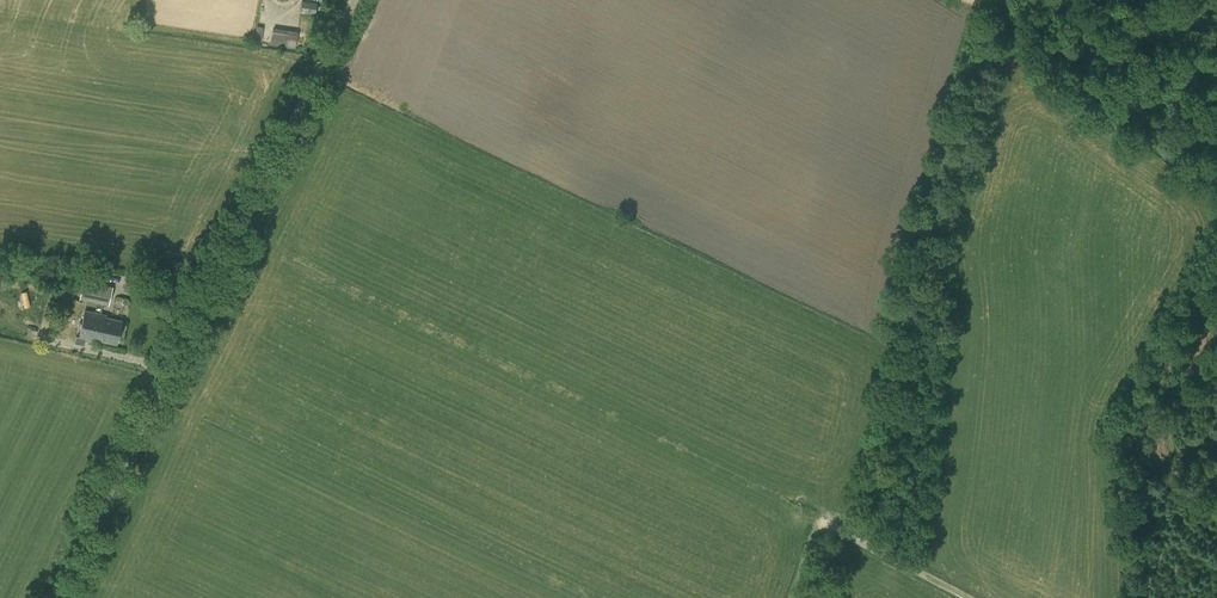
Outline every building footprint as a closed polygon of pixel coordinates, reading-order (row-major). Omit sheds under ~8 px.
[(301,1),(299,12),(315,14),(316,2),(301,1)] [(298,31),(272,27),(271,35),(297,38),(298,31)] [(101,313),(107,314),(109,305),(108,305),(113,287),(91,282),(86,301),(102,304),(101,313)] [(116,343),(122,321),(106,317),(106,315),(84,310),(78,337),(85,338),(100,342),(100,340),(116,343)] [(85,338),(78,337),(76,336),(74,343),(84,345),(85,338)]
